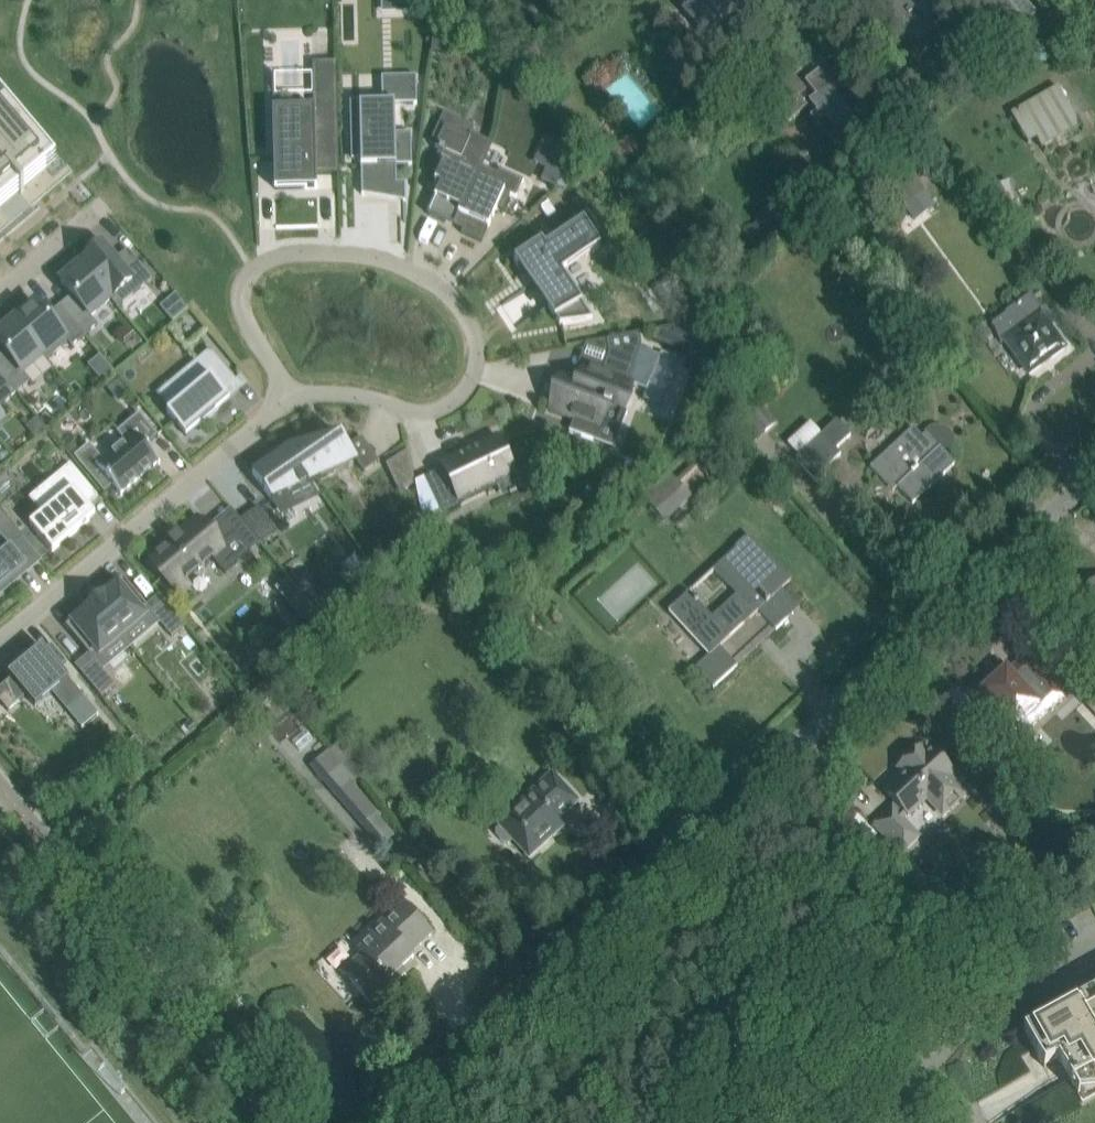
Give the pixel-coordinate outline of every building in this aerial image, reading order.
[(711,7),(724,22),(748,0),(692,0),(704,13),(711,7)] [(762,14),(773,4),(769,0),(749,0),(762,14)] [(947,0),(896,0),(886,8),(897,22),(890,27),(911,52),(946,24),(935,10),(947,0)] [(1002,42),(1024,24),(1005,0),(967,0),(1002,42)] [(437,6),(431,51),(451,53),(454,29),(437,6)] [(1021,48),(1021,59),(1046,60),(1047,49),(1021,48)] [(274,71),(272,71),(275,189),(305,188),(305,189),(317,188),(317,182),(316,182),(316,175),(339,174),(336,61),(335,61),(335,82),(313,83),(314,103),(313,104),(313,112),(314,112),(314,123),(275,124),(274,71)] [(630,69),(609,85),(640,126),(661,110),(630,69)] [(830,145),(855,125),(849,118),(863,107),(844,83),(847,80),(838,69),(824,80),(819,74),(809,81),(801,71),(767,99),(787,124),(803,111),(830,145)] [(384,104),(352,104),(352,137),(360,137),(361,160),(361,194),(364,195),(364,185),(387,184),(387,165),(412,165),(411,133),(408,133),(408,134),(395,134),(394,104),(408,104),(417,104),(416,76),(414,76),(414,78),(383,79),(384,104)] [(1056,86),(1010,113),(1030,147),(1031,146),(1038,142),(1041,148),(1079,125),(1056,86)] [(12,185),(21,196),(24,193),(21,190),(45,170),(27,148),(35,141),(0,99),(0,195),(12,185)] [(440,183),(427,214),(445,222),(445,221),(447,218),(455,222),(481,165),(482,166),(492,142),(470,133),(467,137),(444,127),(435,147),(440,149),(430,171),(437,175),(434,181),(440,183)] [(648,160),(635,146),(621,157),(634,172),(648,160)] [(481,165),(455,222),(464,226),(462,230),(461,233),(481,242),(496,208),(503,211),(510,195),(516,197),(523,181),(501,170),(501,169),(500,169),(498,173),(482,166),(481,165)] [(601,247),(583,222),(545,247),(542,242),(514,261),(523,275),(525,274),(560,325),(593,319),(562,273),(601,247)] [(122,269),(103,246),(82,264),(111,299),(110,300),(117,308),(152,279),(135,258),(122,269)] [(67,315),(84,335),(97,324),(90,316),(110,300),(111,299),(82,264),(60,282),(80,305),(67,315)] [(1031,295),(992,324),(1016,356),(1029,374),(1064,348),(1048,326),(1053,323),(1044,312),(1031,295)] [(55,326),(35,303),(14,320),(44,356),(64,338),(71,346),(84,335),(67,315),(55,326)] [(12,361),(0,371),(0,372),(17,392),(30,381),(33,385),(53,368),(43,356),(44,356),(14,320),(0,332),(0,347),(12,361)] [(657,329),(653,341),(694,355),(707,320),(657,329)] [(562,380),(551,410),(574,418),(569,431),(593,440),(605,407),(620,412),(631,383),(647,389),(643,398),(661,405),(680,355),(662,348),(659,356),(639,349),(641,345),(639,333),(606,339),(608,353),(597,385),(582,379),(579,386),(562,380)] [(233,376),(210,348),(195,361),(201,368),(183,384),(177,377),(170,383),(169,382),(168,383),(168,384),(156,394),(170,410),(166,413),(186,436),(200,424),(202,426),(208,421),(207,418),(230,399),(220,387),(233,376)] [(16,392),(17,392),(0,373),(0,406),(16,392)] [(759,403),(739,421),(757,441),(777,423),(759,403)] [(89,444),(73,457),(104,493),(113,486),(121,496),(122,495),(121,494),(157,463),(158,464),(160,463),(145,446),(158,435),(139,413),(117,432),(126,443),(103,462),(89,444)] [(809,422),(787,443),(798,456),(795,459),(813,479),(840,454),(836,449),(850,436),(835,419),(820,433),(809,422)] [(954,464),(947,456),(951,451),(952,444),(951,435),(944,429),(937,427),(929,428),(923,432),(920,435),(913,427),(870,467),(885,484),(890,479),(912,503),(954,464)] [(478,451),(424,478),(441,514),(460,505),(458,500),(514,474),(515,474),(498,436),(498,435),(475,446),(476,447),(478,451)] [(341,436),(288,446),(289,448),(312,482),(314,483),(358,462),(364,471),(379,461),(361,437),(348,446),(341,436)] [(268,461),(252,472),(272,502),(287,494),(312,482),(289,448),(288,446),(273,449),(274,459),(269,463),(268,461)] [(97,496),(70,463),(42,487),(56,502),(30,524),(52,551),(89,520),(87,516),(86,517),(81,510),(97,496)] [(670,474),(645,498),(664,518),(689,495),(670,474)] [(267,518),(251,494),(236,504),(253,528),(267,518)] [(27,567),(10,546),(22,536),(0,510),(0,590),(27,567)] [(250,551),(234,532),(219,545),(196,519),(179,533),(177,532),(180,537),(151,561),(179,594),(189,585),(186,581),(213,559),(224,573),(250,551)] [(790,580),(775,564),(749,535),(712,570),(736,595),(711,617),(688,592),(667,611),(708,655),(695,668),(713,687),(737,665),(719,646),(758,610),(776,629),(788,618),(770,599),(790,580)] [(147,607),(123,578),(116,584),(114,581),(101,592),(104,596),(98,602),(97,601),(96,601),(94,602),(123,636),(146,616),(142,611),(147,607)] [(1073,605),(1088,621),(1094,629),(1094,585),(1073,605)] [(185,625),(165,601),(151,612),(171,637),(185,625)] [(123,636),(94,602),(93,602),(93,603),(93,604),(93,605),(86,611),(83,607),(70,618),(73,621),(66,626),(90,655),(95,651),(99,656),(123,636)] [(300,602),(290,610),(301,623),(311,615),(300,602)] [(0,687),(0,701),(8,710),(26,695),(35,706),(52,692),(67,711),(84,697),(59,667),(66,661),(52,644),(45,650),(11,678),(0,687)] [(1064,695),(1040,670),(1025,654),(1008,670),(1005,667),(978,692),(1014,730),(1026,718),(1032,725),(1064,695)] [(115,684),(94,660),(80,672),(101,696),(115,684)] [(374,808),(350,782),(367,767),(340,738),(307,768),(358,823),(374,808)] [(953,773),(944,764),(929,747),(925,751),(921,746),(897,768),(902,773),(883,790),(907,816),(926,798),(941,815),(965,793),(949,777),(953,773)] [(578,800),(563,784),(551,772),(531,793),(532,794),(499,826),(501,828),(497,832),(497,836),(506,846),(510,846),(515,842),(529,857),(563,825),(557,819),(578,800)] [(919,836),(907,823),(889,840),(901,853),(919,836)] [(432,933),(417,917),(401,902),(368,933),(371,937),(358,950),(361,954),(357,957),(341,972),(371,1004),(405,972),(401,968),(413,957),(410,953),(432,933)] [(969,988),(965,980),(957,985),(961,992),(969,988)] [(1070,1081),(1082,1102),(1094,1095),(1094,989),(1088,993),(1089,995),(1081,1000),(1080,998),(1023,1029),(1043,1065),(1057,1057),(1070,1081)]
